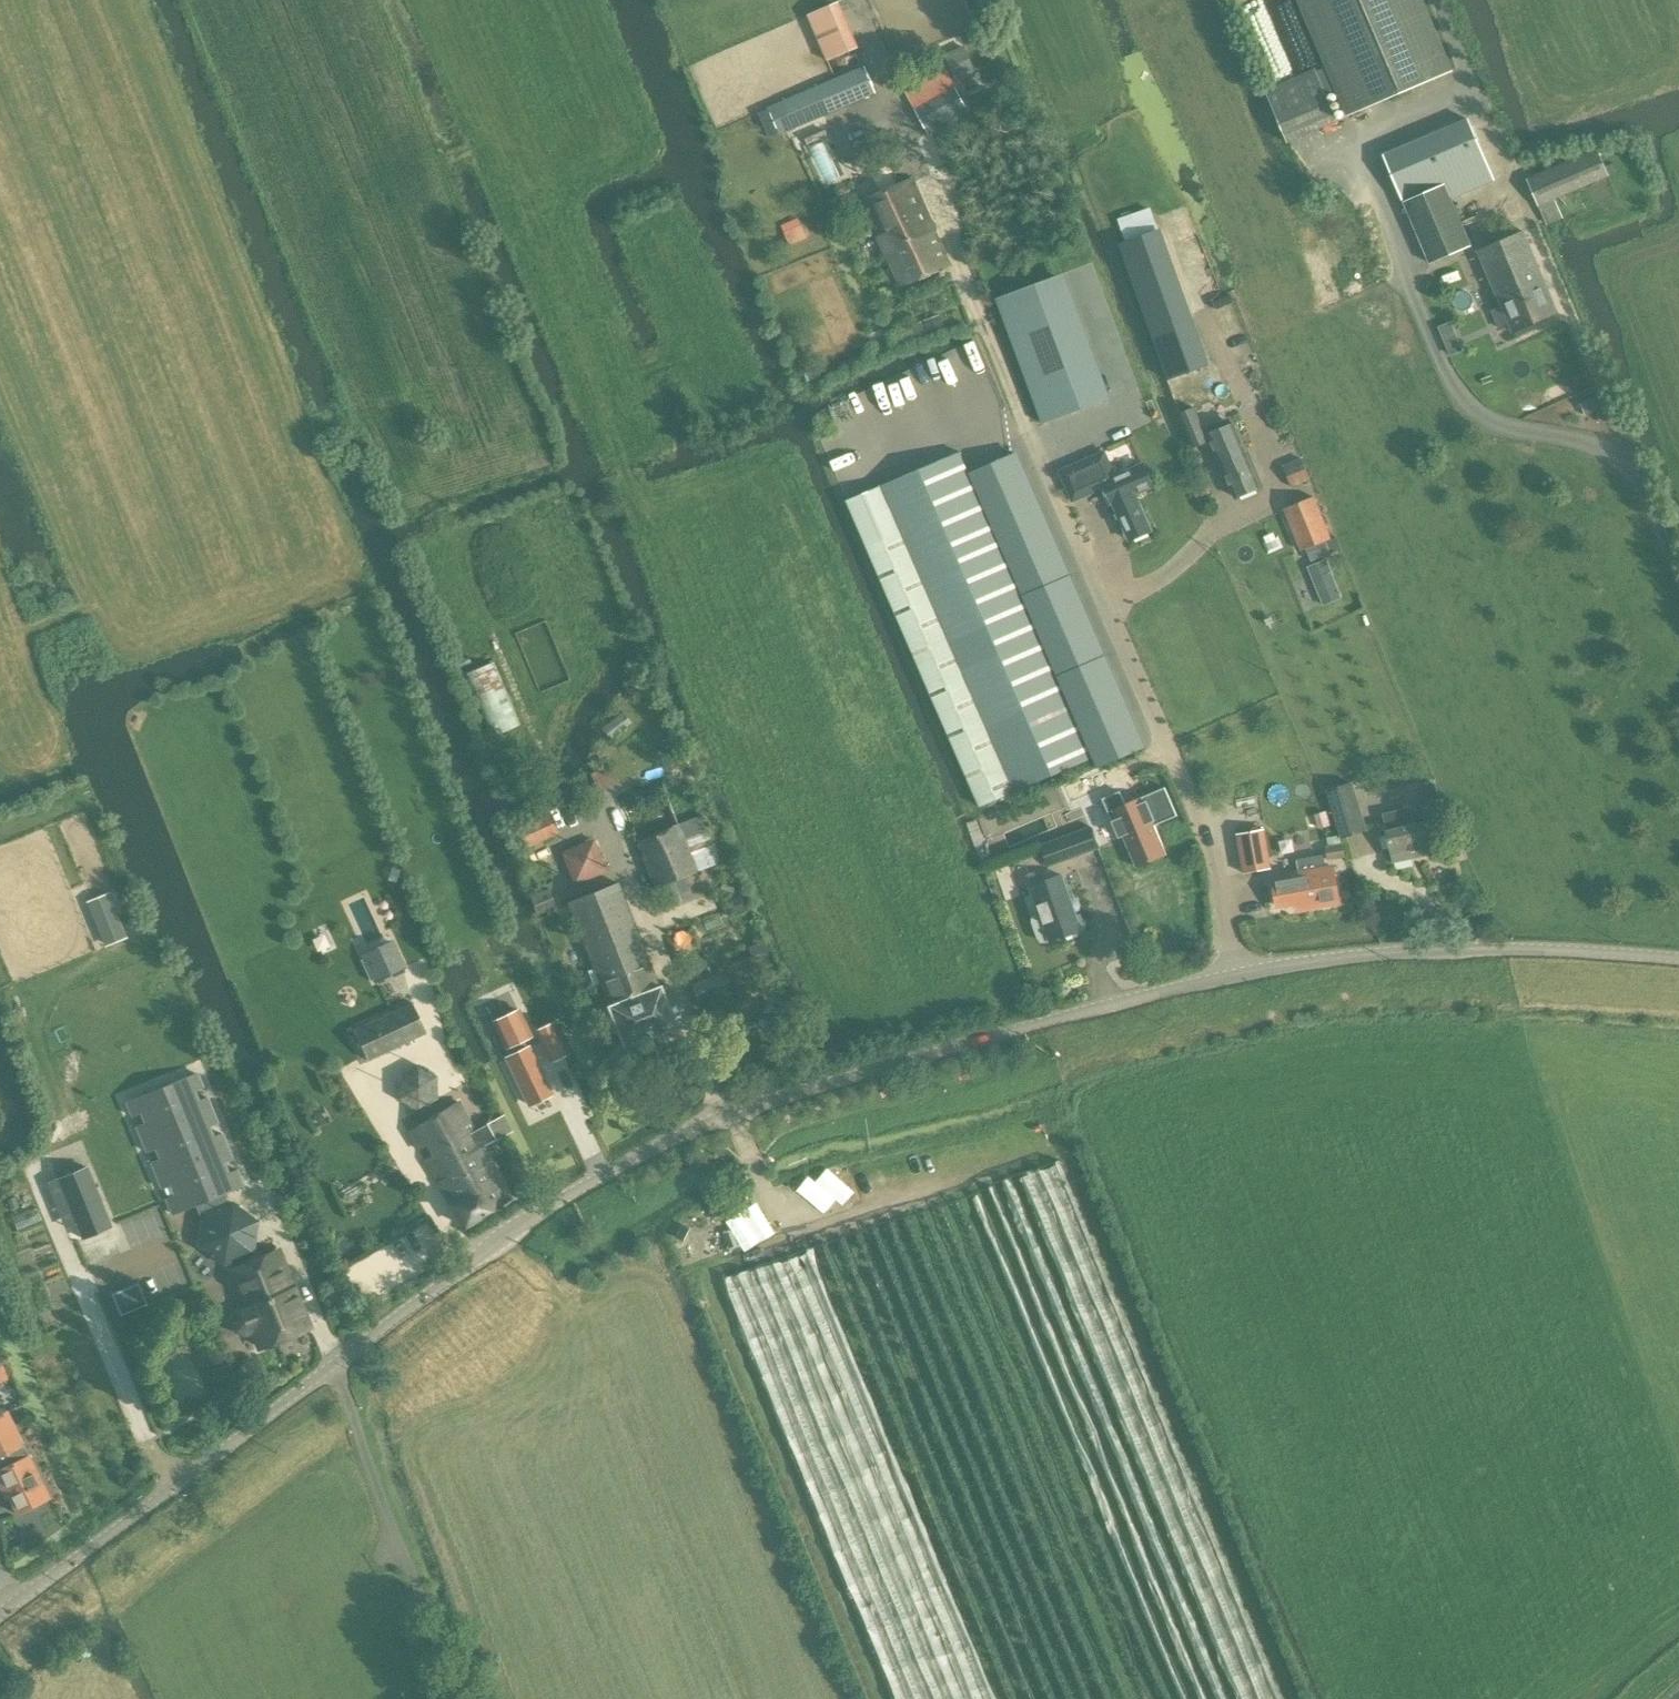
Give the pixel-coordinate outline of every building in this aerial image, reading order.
[(1419,0),(1301,0),(1350,115),(1450,72),(1419,0)] [(966,107),(941,60),(900,81),(926,130),(966,107)] [(795,128),(877,94),(865,65),(783,100),(767,107),(768,109),(779,134),(779,135),(795,128)] [(779,134),(768,109),(759,113),(770,138),(779,134)] [(1494,180),(1468,119),(1384,155),(1399,190),(1404,201),(1445,184),(1451,198),(1494,180)] [(1547,223),(1552,221),(1562,217),(1555,200),(1609,177),(1598,150),(1528,180),(1547,223)] [(864,201),(882,244),(931,222),(912,179),(864,201)] [(1429,264),(1472,246),(1445,184),(1403,202),(1429,264)] [(901,286),(950,266),(931,222),(882,244),(901,286)] [(1157,231),(1119,244),(1167,379),(1205,366),(1157,231)] [(1477,250),(1501,307),(1494,310),(1500,327),(1509,324),(1513,332),(1557,313),(1523,231),(1477,250)] [(1103,401),(1056,275),(996,298),(1043,423),(1103,401)] [(1194,408),(1188,411),(1180,414),(1193,447),(1207,441),(1194,408)] [(1233,424),(1210,434),(1236,498),(1259,487),(1246,456),(1233,424)] [(968,474),(959,452),(847,500),(980,807),(1093,758),(1097,767),(1143,747),(1033,494),(1015,453),(968,474)] [(1153,487),(1143,464),(1115,476),(1104,452),(1060,471),(1073,501),(1107,486),(1131,540),(1153,530),(1136,494),(1153,487)] [(1285,508),(1302,551),(1306,549),(1326,540),(1331,538),(1315,496),(1285,508)] [(1331,554),(1326,540),(1306,549),(1311,562),(1331,554)] [(1324,604),(1341,596),(1326,559),(1309,566),(1324,604)] [(489,736),(520,725),(493,660),(461,672),(489,736)] [(618,781),(609,764),(590,774),(599,792),(618,781)] [(1104,788),(1098,773),(1065,788),(1071,802),(1104,788)] [(1341,836),(1366,829),(1352,782),(1327,790),(1341,836)] [(654,888),(684,876),(697,871),(718,863),(689,786),(668,795),(664,783),(641,792),(619,800),(631,834),(654,888)] [(1177,815),(1165,787),(1126,803),(1121,791),(1103,798),(1119,837),(1123,836),(1136,867),(1167,854),(1155,826),(1177,815)] [(525,850),(559,833),(547,807),(513,823),(525,850)] [(1383,814),(1387,830),(1394,862),(1443,851),(1436,821),(1426,823),(1423,809),(1404,813),(1403,810),(1383,814)] [(1099,848),(1091,826),(1040,844),(1048,866),(1099,848)] [(1264,829),(1237,834),(1244,873),(1270,868),(1264,829)] [(560,852),(572,884),(606,872),(593,838),(560,852)] [(1342,844),(1327,847),(1328,859),(1345,856),(1342,844)] [(1278,905),(1295,902),(1296,911),(1340,903),(1333,863),(1326,864),(1324,854),(1297,859),(1299,869),(1272,874),(1278,905)] [(1032,885),(1041,912),(1037,914),(1034,917),(1034,922),(1039,937),(1042,941),(1046,941),(1050,939),(1051,940),(1081,928),(1062,873),(1032,885)] [(657,986),(617,882),(567,902),(604,997),(607,1005),(660,985),(657,986)] [(546,888),(530,894),(537,915),(555,907),(546,888)] [(106,893),(90,900),(108,945),(125,938),(106,893)] [(728,903),(726,907),(729,915),(746,909),(742,898),(728,903)] [(403,968),(392,944),(364,957),(375,981),(403,968)] [(766,952),(729,962),(731,969),(733,976),(770,966),(766,952)] [(690,979),(710,973),(705,960),(685,966),(690,979)] [(693,981),(700,1000),(731,989),(723,967),(716,970),(718,973),(693,981)] [(676,1026),(660,985),(607,1005),(604,997),(579,1008),(584,1020),(608,1011),(622,1047),(676,1026)] [(411,1002),(353,1030),(367,1061),(427,1034),(411,1002)] [(551,1095),(529,1048),(527,1049),(522,1039),(530,1036),(518,1010),(493,1022),(510,1057),(506,1059),(529,1105),(551,1095)] [(550,1060),(565,1053),(551,1024),(536,1031),(550,1060)] [(417,1064),(397,1076),(397,1099),(418,1110),(437,1098),(437,1075),(417,1064)] [(279,1251),(250,1261),(247,1254),(253,1252),(257,1222),(232,1202),(227,1204),(223,1193),(242,1185),(236,1169),(227,1173),(223,1163),(232,1159),(221,1133),(212,1137),(208,1127),(217,1123),(206,1097),(197,1101),(193,1091),(202,1087),(197,1074),(126,1103),(132,1116),(141,1112),(145,1122),(136,1126),(147,1152),(156,1149),(160,1158),(151,1162),(161,1188),(170,1185),(174,1194),(165,1198),(172,1214),(194,1205),(200,1202),(204,1214),(203,1214),(202,1217),(198,1246),(223,1264),(237,1258),(240,1265),(225,1271),(241,1308),(235,1310),(231,1318),(238,1333),(245,1336),(253,1334),(258,1346),(308,1327),(279,1251)] [(473,1131),(458,1102),(407,1132),(417,1149),(427,1143),(434,1154),(424,1160),(464,1226),(509,1199),(482,1147),(511,1131),(503,1115),(473,1131)] [(86,1167),(47,1183),(57,1207),(65,1203),(67,1202),(71,1212),(76,1223),(82,1238),(110,1227),(86,1167)] [(725,1196),(708,1205),(715,1218),(732,1209),(725,1196)] [(137,1283),(112,1294),(120,1315),(146,1304),(137,1283)] [(7,1412),(0,1415),(0,1490),(2,1490),(13,1516),(19,1513),(20,1515),(29,1511),(28,1509),(47,1501),(7,1412)]
